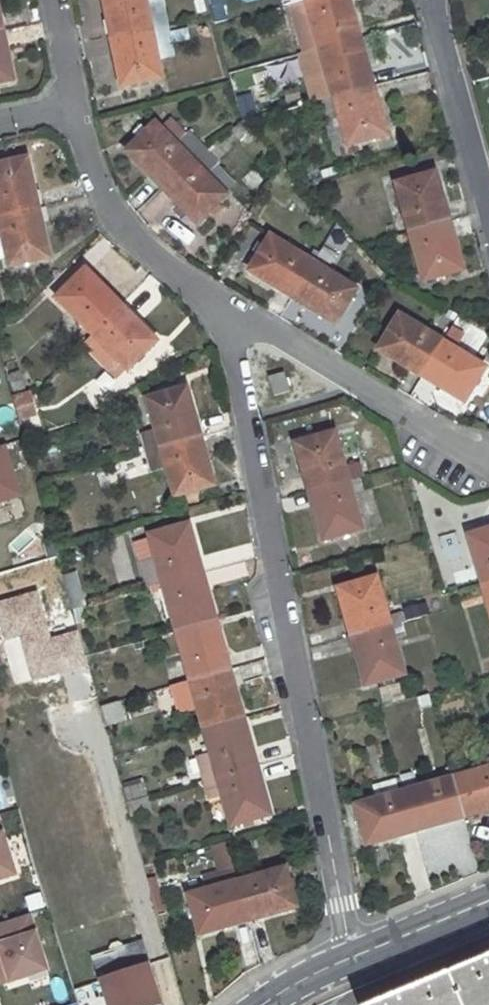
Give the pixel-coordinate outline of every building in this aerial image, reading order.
[(109,18),(111,18),(115,36),(167,25),(162,0),(106,0),(109,18)] [(293,4),(306,53),(320,49),(308,0),(293,4)] [(320,49),(354,39),(351,32),(358,29),(352,9),(350,9),(348,0),(308,0),(320,49)] [(279,11),(270,13),(272,20),(281,18),(279,11)] [(109,18),(107,19),(111,37),(115,36),(111,18),(109,18)] [(120,55),(117,55),(123,87),(164,77),(159,58),(173,54),(167,25),(115,36),(120,55)] [(358,29),(351,32),(354,39),(360,37),(358,29)] [(5,31),(0,32),(4,49),(6,49),(9,48),(5,31)] [(0,32),(0,84),(13,81),(6,49),(4,49),(0,32)] [(115,36),(111,37),(115,56),(117,55),(120,55),(115,36)] [(360,37),(354,39),(357,50),(363,48),(360,37)] [(306,53),(302,55),(304,63),(323,57),(334,98),(375,87),(371,69),(369,70),(363,48),(357,50),(354,39),(320,49),(306,53)] [(334,98),(314,104),(322,130),(330,127),(341,123),(347,147),(387,135),(379,105),(381,105),(375,87),(334,98)] [(252,113),(241,117),(243,123),(254,120),(252,113)] [(158,123),(128,152),(150,175),(152,173),(165,186),(205,148),(188,130),(176,142),(158,123)] [(341,123),(330,127),(335,150),(347,147),(341,123)] [(205,148),(165,186),(178,199),(177,201),(198,224),(227,196),(205,174),(218,162),(205,148)] [(31,191),(34,190),(27,159),(0,165),(0,217),(35,209),(31,191)] [(150,175),(149,176),(162,189),(165,186),(152,173),(150,175)] [(446,222),(441,206),(444,205),(435,173),(396,185),(409,233),(446,222)] [(165,186),(162,189),(176,203),(177,201),(178,199),(165,186)] [(34,190),(31,191),(35,209),(40,208),(36,190),(34,190)] [(444,205),(441,206),(446,222),(450,221),(446,205),(444,205)] [(40,208),(35,209),(40,227),(42,227),(44,226),(40,208)] [(0,217),(0,226),(10,266),(50,258),(42,227),(40,227),(35,209),(0,217)] [(450,221),(446,222),(452,241),(454,241),(456,240),(450,221)] [(446,222),(409,233),(423,282),(462,270),(454,241),(452,241),(446,222)] [(271,237),(250,272),(277,288),(278,286),(294,296),(314,263),(271,237)] [(358,289),(327,270),(336,255),(323,247),(314,263),(294,296),(293,300),(308,309),(309,307),(336,324),(358,289)] [(86,270),(56,300),(92,336),(119,309),(106,296),(108,294),(86,270)] [(277,288),(276,290),(293,300),(294,296),(278,286),(277,288)] [(108,294),(106,296),(119,309),(122,305),(109,292),(108,294)] [(122,305),(119,309),(133,323),(135,321),(136,319),(122,305)] [(119,309),(92,336),(127,371),(128,372),(157,344),(135,321),(133,323),(119,309)] [(402,316),(380,350),(407,366),(405,368),(422,377),(444,341),(402,316)] [(487,369),(456,349),(464,336),(452,328),(444,341),(422,377),(437,387),(437,385),(466,403),(487,369)] [(92,336),(83,345),(117,380),(127,371),(92,336)] [(20,373),(10,376),(15,392),(26,389),(20,373)] [(284,374),(269,378),(274,397),(289,393),(284,374)] [(0,386),(0,403),(10,401),(5,384),(0,386)] [(188,388),(148,400),(157,431),(143,436),(147,453),(162,449),(198,439),(193,420),(196,419),(188,388)] [(30,394),(16,398),(19,407),(33,403),(30,394)] [(196,419),(193,420),(198,439),(202,437),(198,419),(196,419)] [(335,434),(296,444),(306,475),(308,475),(313,492),(350,482),(335,434)] [(198,439),(162,449),(167,467),(176,496),(214,486),(206,456),(208,456),(202,437),(198,439)] [(21,498),(6,445),(0,446),(0,504),(21,498)] [(162,449),(147,453),(152,471),(167,467),(162,449)] [(306,475),(304,476),(308,493),(313,492),(308,475),(306,475)] [(365,530),(354,495),(365,492),(362,478),(350,482),(313,492),(319,511),(317,511),(325,542),(365,530)] [(308,493),(314,512),(317,511),(319,511),(313,492),(308,493)] [(190,525),(150,537),(159,566),(163,584),(201,574),(206,572),(202,556),(198,557),(190,525)] [(468,537),(482,584),(488,582),(488,531),(468,537)] [(159,566),(146,570),(151,588),(163,584),(159,566)] [(70,608),(84,605),(75,572),(61,575),(70,608)] [(206,572),(201,574),(207,592),(209,592),(211,591),(206,572)] [(201,574),(163,584),(177,633),(211,623),(208,614),(215,612),(209,592),(207,592),(201,574)] [(378,578),(338,590),(348,621),(346,622),(351,638),(401,623),(423,617),(421,610),(390,618),(378,578)] [(215,612),(208,614),(211,623),(218,622),(215,612)] [(218,622),(211,623),(214,633),(220,631),(218,622)] [(211,623),(177,633),(191,680),(229,670),(223,651),(226,650),(220,631),(214,633),(211,623)] [(401,623),(351,638),(357,657),(359,656),(368,686),(406,676),(396,638),(405,635),(401,623)] [(226,650),(223,651),(229,670),(233,669),(227,650),(226,650)] [(173,685),(181,712),(199,707),(205,728),(238,719),(235,712),(242,709),(236,688),(238,688),(233,669),(229,670),(191,680),(173,685)] [(428,694),(418,697),(422,709),(432,706),(428,694)] [(118,700),(100,705),(105,725),(123,719),(118,700)] [(242,709),(235,712),(238,719),(244,717),(242,709)] [(238,719),(205,728),(213,755),(219,776),(256,766),(260,765),(255,748),(253,748),(244,717),(238,719)] [(74,750),(67,751),(75,780),(82,779),(74,750)] [(213,755),(199,759),(205,781),(219,776),(213,755)] [(260,765),(256,766),(261,786),(263,785),(265,784),(260,765)] [(256,766),(219,776),(232,826),(271,815),(263,785),(261,786),(256,766)] [(452,777),(461,811),(472,808),(473,814),(488,810),(488,767),(452,777)] [(417,777),(401,781),(414,824),(423,822),(425,830),(445,822),(445,820),(462,815),(461,811),(452,777),(420,786),(417,777)] [(400,779),(394,780),(398,793),(357,805),(368,845),(398,836),(398,839),(416,833),(414,824),(401,781),(400,779)] [(143,783),(124,789),(124,791),(127,802),(147,797),(143,783)] [(472,808),(461,811),(462,815),(463,817),(473,814),(472,808)] [(462,815),(445,820),(445,822),(446,824),(464,819),(463,817),(462,815)] [(423,822),(414,824),(416,833),(425,830),(423,822)] [(15,875),(3,835),(2,835),(0,829),(0,880),(15,875)] [(244,839),(227,844),(231,856),(247,851),(244,839)] [(269,918),(268,916),(298,907),(286,869),(238,882),(248,919),(249,923),(269,918)] [(238,882),(190,895),(200,935),(230,926),(230,924),(248,919),(238,882)] [(11,981),(47,970),(30,915),(0,925),(0,947),(0,946),(11,981)] [(248,919),(230,924),(230,926),(231,928),(249,923),(248,919)] [(108,920),(95,925),(97,932),(110,928),(108,920)] [(77,938),(84,962),(95,958),(111,1004),(152,1004),(160,1002),(141,944),(124,949),(116,925),(110,928),(97,932),(77,938)] [(0,947),(0,971),(4,984),(11,981),(0,946),(0,947)] [(471,959),(474,965),(465,968),(414,989),(412,984),(384,996),(386,1002),(377,1004),(488,1004),(488,952),(471,959)] [(471,959),(463,963),(465,968),(474,965),(471,959)] [(375,1000),(377,1004),(386,1002),(384,996),(375,1000)]
